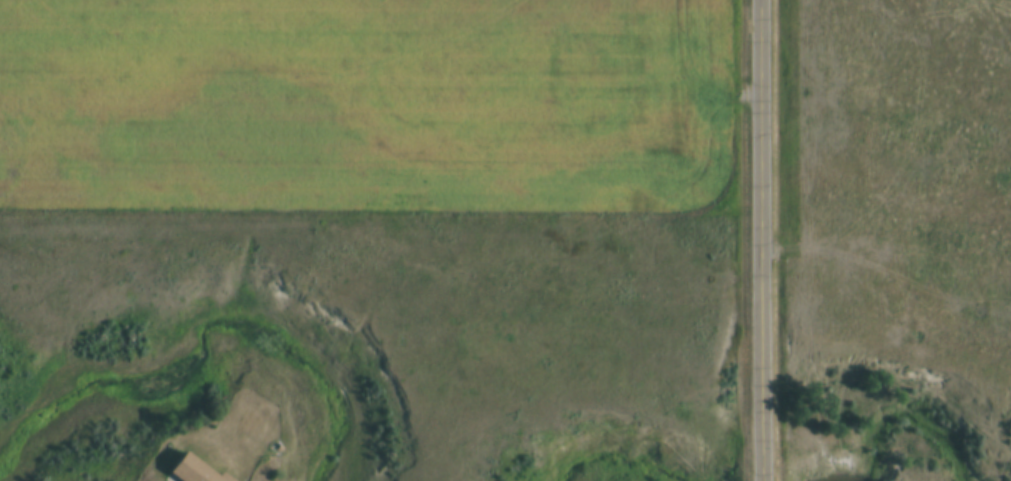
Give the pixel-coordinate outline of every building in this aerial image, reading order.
[(183,452),(165,475),(174,480),(230,480),(219,472),(216,477),(183,452)]
